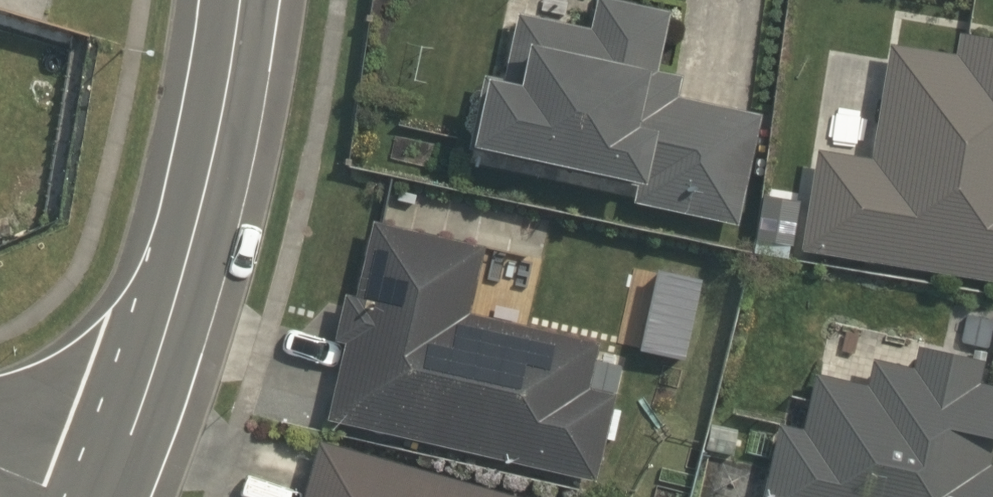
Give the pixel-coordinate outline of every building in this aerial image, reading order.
[(516,15),(506,80),(493,78),(476,188),(745,231),(763,115),(673,101),(687,11),(620,0),(606,0),(602,29),(516,15)] [(898,15),(876,160),(809,150),(794,254),(992,284),(992,29),(898,15)] [(577,496),(593,496),(622,391),(599,385),(611,341),(469,303),(481,257),(371,228),(318,427),(577,496)] [(927,352),(924,368),(882,361),(877,390),(816,380),(808,426),(780,422),(768,496),(992,496),(992,473),(989,472),(992,445),(992,362),(927,352)] [(318,427),(299,496),(577,496),(318,427)]
